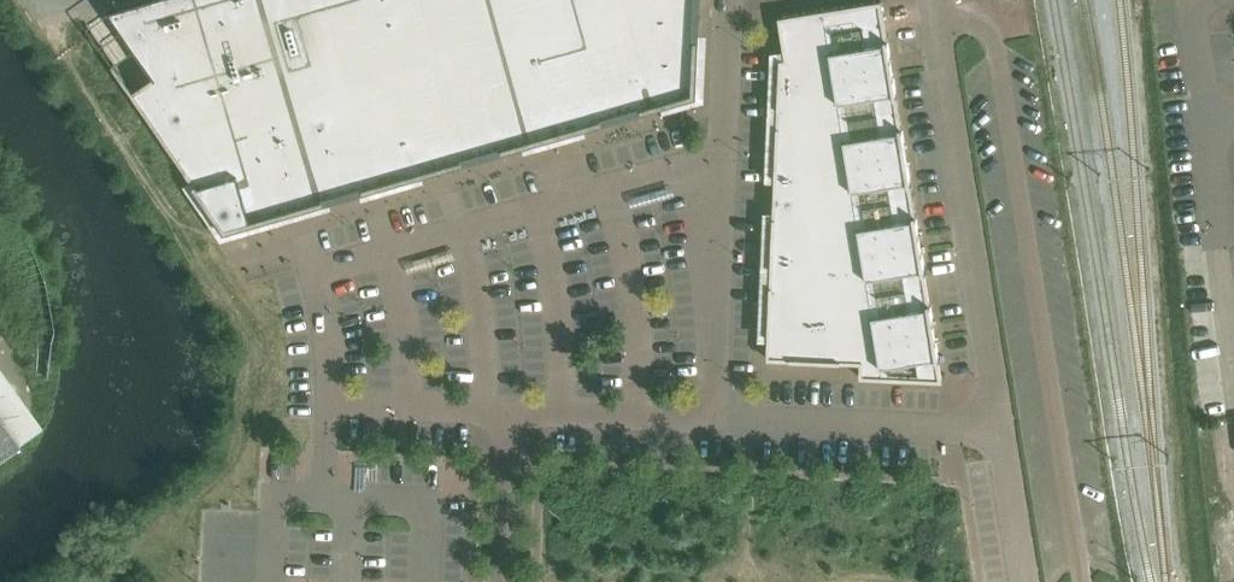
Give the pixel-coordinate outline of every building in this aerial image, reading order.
[(86,25),(226,228),(258,219),(436,168),(567,130),(695,93),(699,0),(142,0),(108,10),(154,77),(133,91),(88,24),(86,25)] [(785,58),(780,58),(780,75),(767,358),(861,362),(860,376),(942,380),(881,0),(880,0),(779,16),(785,58)] [(18,442),(0,418),(0,455),(18,442)]
